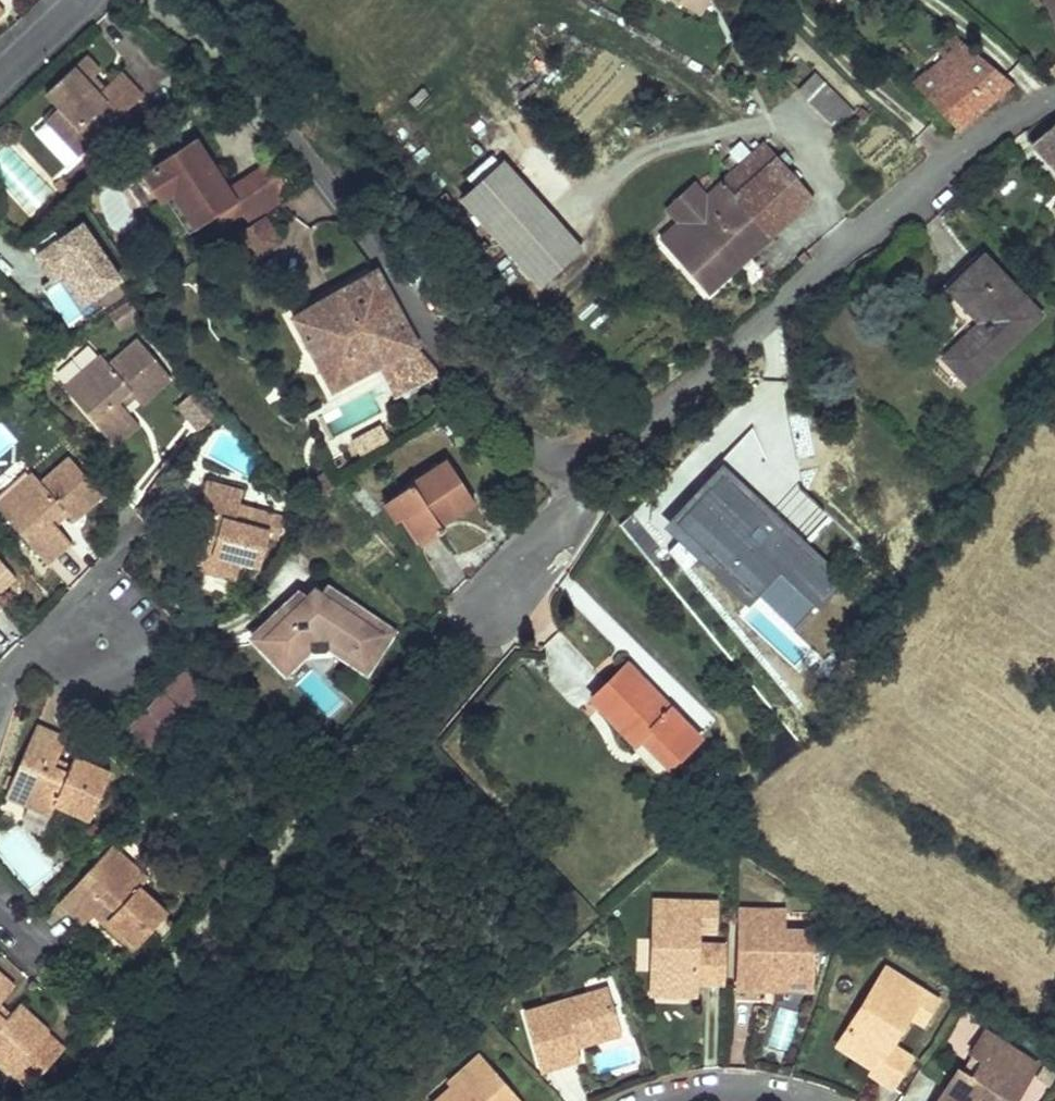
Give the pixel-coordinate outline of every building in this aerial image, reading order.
[(700,13),(707,0),(675,0),(700,13)] [(1054,23),(1054,0),(1046,0),(1054,23)] [(955,34),(948,41),(954,48),(962,41),(955,34)] [(929,98),(959,132),(1012,86),(962,41),(954,48),(926,73),(940,88),(929,98)] [(47,120),(81,155),(144,94),(122,71),(106,87),(100,92),(90,80),(95,75),(101,69),(87,55),(46,93),(61,107),(47,120)] [(95,75),(90,80),(100,92),(106,87),(95,75)] [(849,106),(825,83),(809,99),(833,122),(849,106)] [(1029,150),(1054,177),(1054,128),(1029,150)] [(195,139),(156,165),(158,168),(144,177),(161,202),(174,193),(198,228),(217,215),(223,224),(243,210),(229,189),(195,139)] [(740,199),(780,163),(765,145),(661,239),(709,293),(773,236),(740,199)] [(500,156),(459,193),(538,280),(579,242),(500,156)] [(271,161),(247,177),(270,210),(294,194),(271,161)] [(813,200),(780,163),(740,199),(773,236),(813,200)] [(247,177),(229,189),(243,210),(252,222),(270,210),(247,177)] [(125,290),(85,231),(37,264),(52,286),(62,280),(87,316),(125,290)] [(982,323),(946,359),(970,383),(1040,314),(985,258),(951,292),(982,323)] [(375,269),(291,316),(333,392),(417,346),(375,269)] [(133,303),(112,315),(122,331),(142,319),(133,303)] [(102,357),(66,391),(117,446),(139,426),(124,409),(119,404),(131,393),(136,398),(143,406),(174,378),(139,341),(111,367),(102,357)] [(347,431),(356,454),(389,442),(378,412),(395,406),(386,383),(323,406),(334,436),(347,431)] [(221,412),(200,388),(180,405),(201,430),(221,412)] [(131,393),(119,404),(124,409),(136,398),(131,393)] [(0,424),(0,458),(18,443),(1,423),(0,424)] [(0,503),(0,508),(48,563),(72,542),(57,524),(53,520),(65,510),(69,514),(76,522),(105,497),(71,458),(42,482),(34,473),(0,503)] [(473,503),(447,462),(390,499),(420,547),(444,532),(439,525),(473,503)] [(839,579),(804,547),(830,519),(790,482),(764,510),(722,471),(675,522),(757,599),(740,617),(800,673),(818,655),(791,630),(839,579)] [(245,488),(213,479),(191,565),(239,577),(243,560),(263,565),(277,511),(257,506),(255,512),(253,522),(237,518),(240,508),(245,488)] [(255,512),(240,508),(237,518),(253,522),(255,512)] [(65,510),(53,520),(57,524),(69,514),(65,510)] [(2,592),(18,578),(0,557),(0,589),(2,592)] [(321,641),(369,675),(399,631),(329,583),(324,591),(316,584),(307,592),(299,588),(251,633),(287,672),(321,641)] [(214,689),(189,664),(165,688),(190,713),(214,689)] [(700,739),(629,664),(592,699),(635,744),(641,738),(653,728),(681,758),(700,739)] [(190,713),(165,688),(149,705),(174,729),(190,713)] [(174,729),(149,705),(125,729),(150,753),(174,729)] [(70,735),(41,722),(10,793),(54,813),(59,802),(95,817),(115,771),(78,755),(74,763),(71,770),(57,764),(60,757),(70,735)] [(653,728),(641,738),(669,768),(681,758),(653,728)] [(60,757),(57,764),(71,770),(74,763),(60,757)] [(150,876),(114,843),(62,899),(86,921),(100,905),(106,899),(118,910),(112,916),(107,922),(136,949),(170,911),(142,885),(150,876)] [(106,899),(100,905),(112,916),(118,910),(106,899)] [(654,901),(651,994),(700,995),(700,984),(701,943),(701,932),(702,902),(654,901)] [(719,902),(702,902),(701,932),(718,933),(719,902)] [(783,933),(784,912),(739,911),(736,987),(767,988),(767,974),(812,976),(814,934),(783,933)] [(727,944),(701,943),(700,984),(726,984),(727,944)] [(889,967),(840,1043),(874,1065),(879,1068),(895,1043),(912,1017),(929,992),(889,967)] [(2,1000),(17,984),(0,969),(0,1002),(2,1000)] [(812,976),(767,974),(767,988),(811,990),(812,976)] [(604,990),(523,1015),(540,1070),(575,1058),(572,1048),(569,1039),(615,1025),(604,990)] [(942,1000),(929,992),(912,1017),(926,1026),(942,1000)] [(50,1028),(52,1026),(21,1000),(13,1009),(7,1015),(0,1009),(0,1060),(30,1086),(67,1042),(50,1028)] [(0,1002),(0,1009),(7,1015),(13,1009),(2,1000),(0,1002)] [(798,1013),(783,1008),(772,1046),(787,1051),(798,1013)] [(569,1039),(572,1048),(617,1034),(615,1025),(569,1039)] [(1002,1095),(1012,1100),(1018,1100),(1042,1064),(986,1029),(972,1051),(984,1059),(973,1077),(959,1067),(937,1100),(998,1100),(1002,1095)] [(894,1086),(898,1080),(914,1055),(895,1043),(879,1068),(874,1065),(870,1071),(875,1074),(894,1086)] [(439,1100),(514,1100),(477,1059),(448,1084),(452,1089),(439,1100)]
